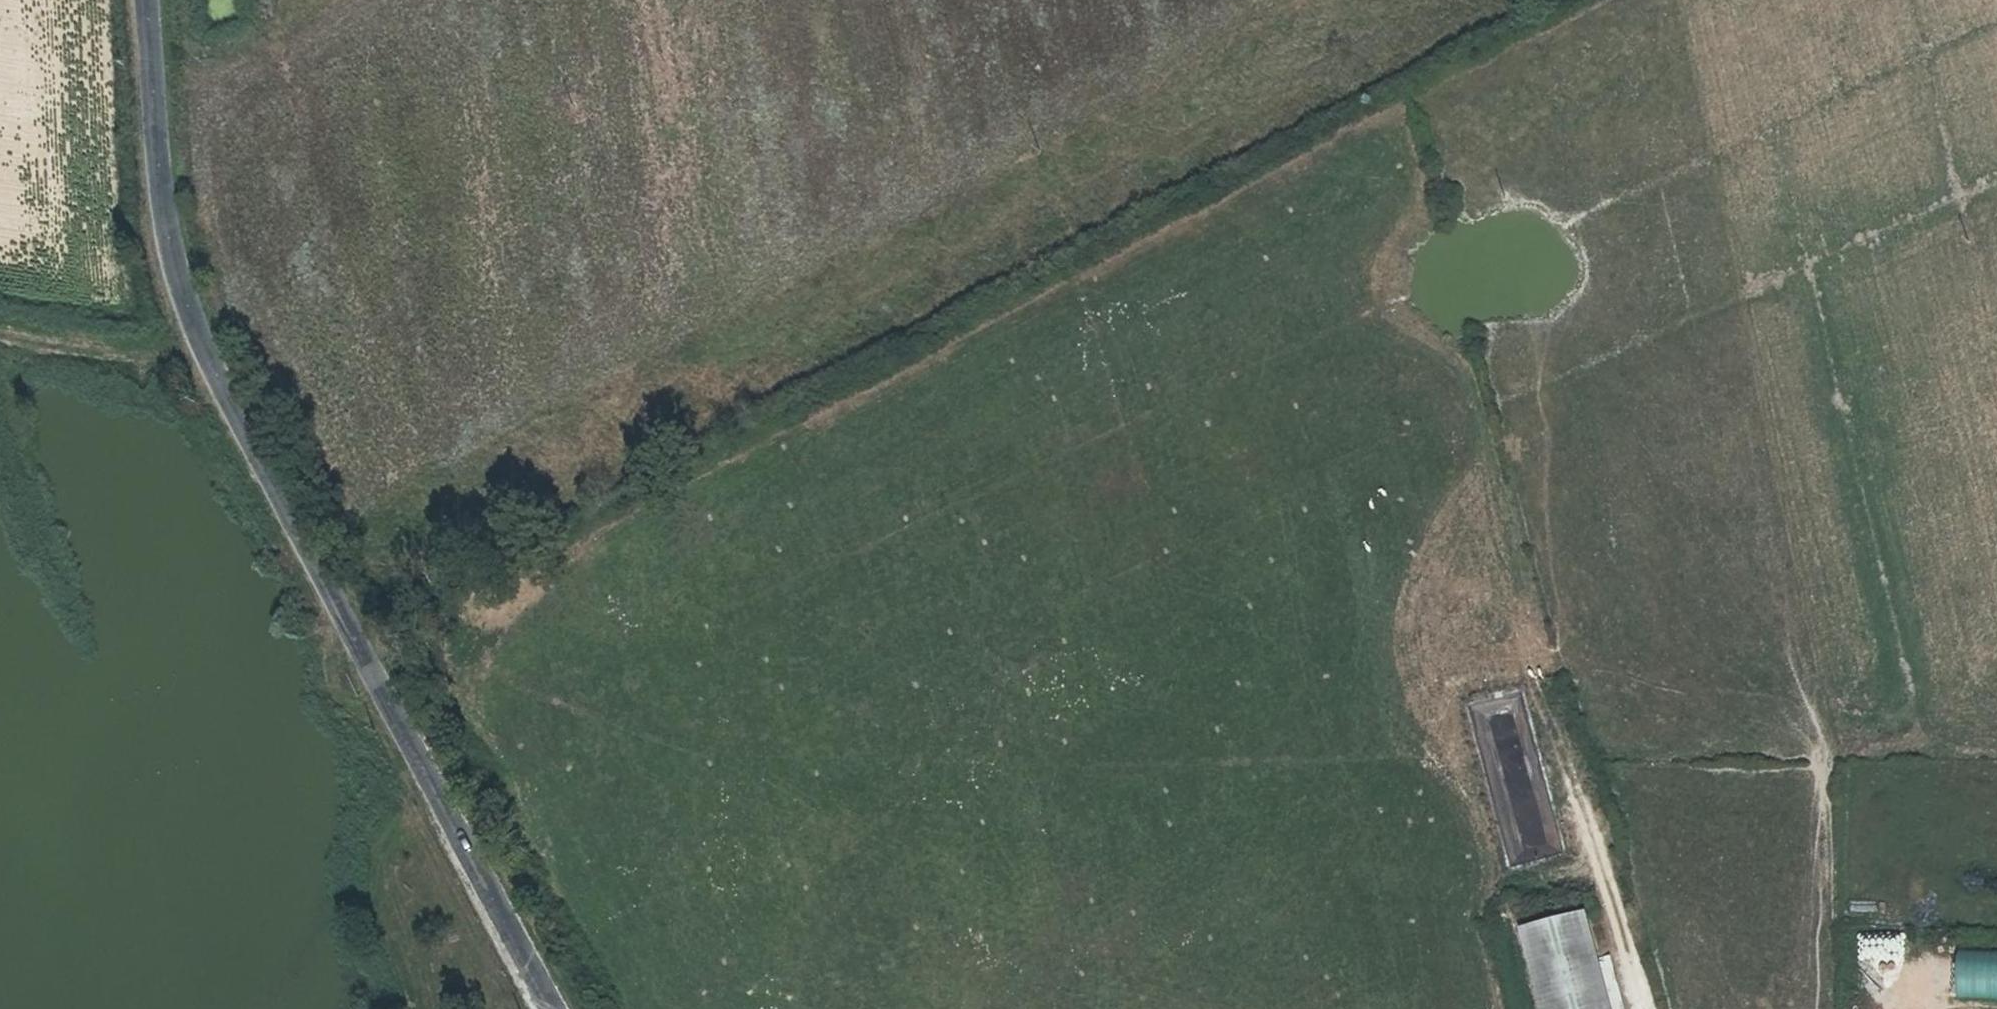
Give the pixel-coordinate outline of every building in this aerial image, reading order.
[(1585,907),(1524,922),(1544,1008),(1609,1008),(1585,907)] [(1958,951),(1957,996),(1996,997),(1996,952),(1958,951)]
